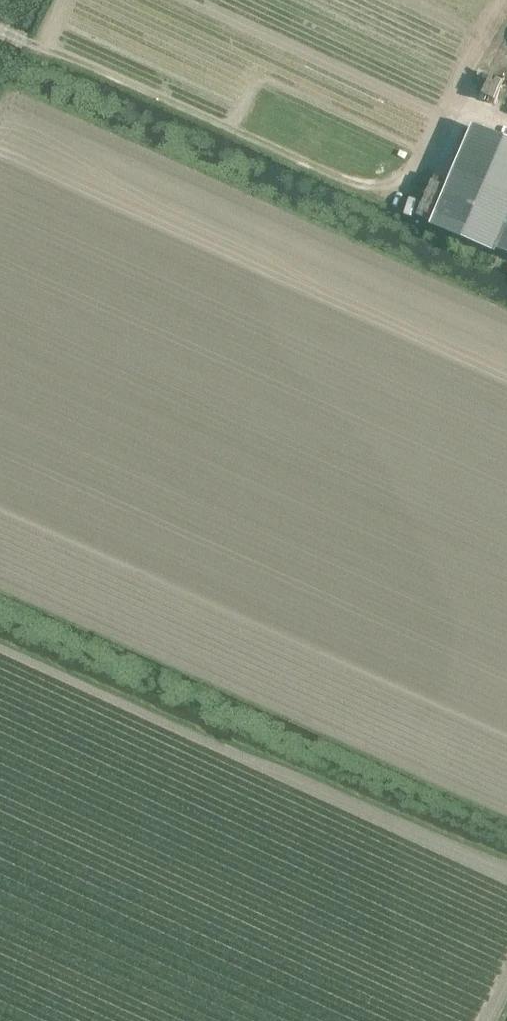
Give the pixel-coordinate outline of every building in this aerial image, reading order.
[(504,74),(496,101),(506,105),(506,75),(504,74)] [(471,125),(431,218),(506,251),(506,141),(471,125)]
